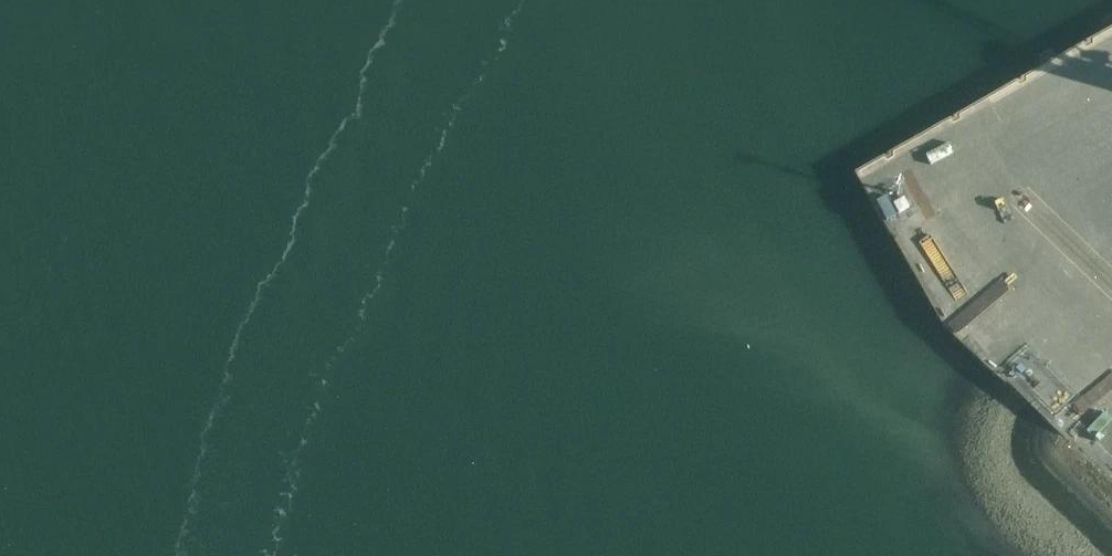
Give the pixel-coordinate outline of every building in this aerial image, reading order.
[(898,213),(908,207),(903,198),(893,203),(898,213)] [(928,236),(943,234),(940,214),(925,216),(928,236)]
